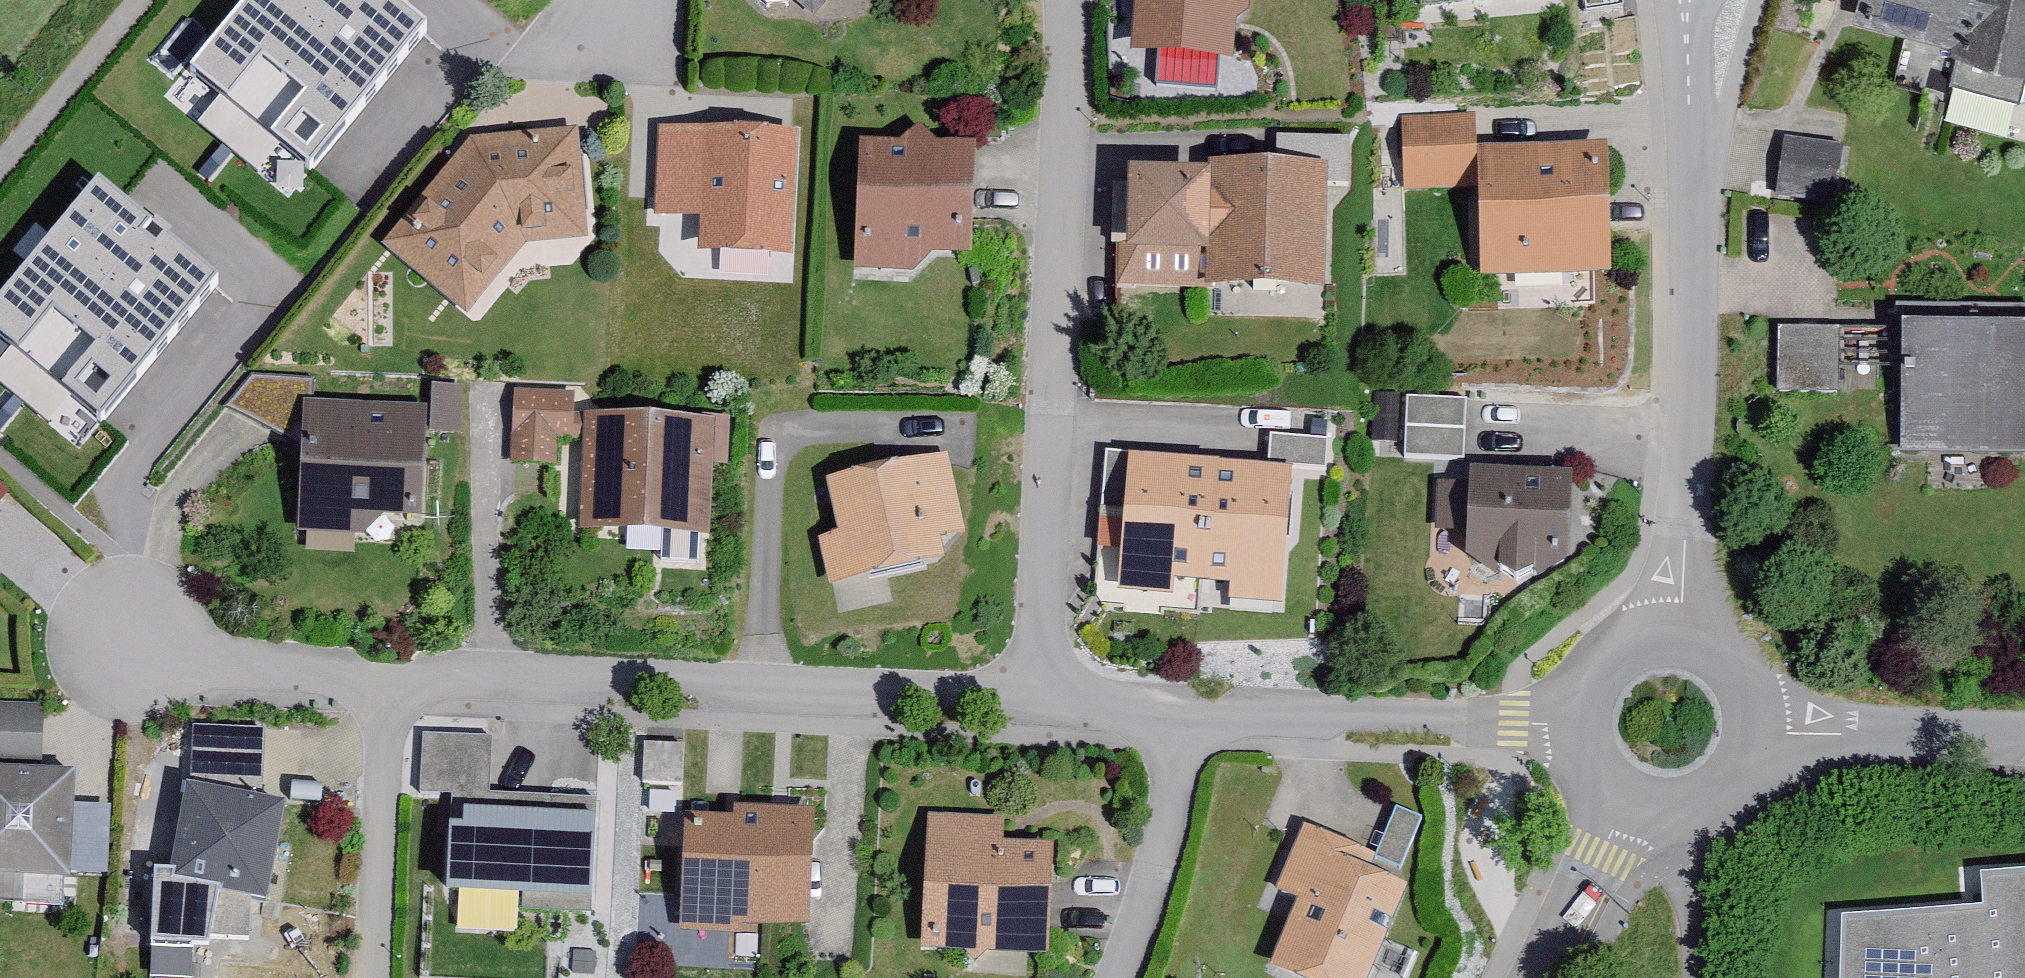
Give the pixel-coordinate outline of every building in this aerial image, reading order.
[(181,82),(310,186),(434,33),(394,0),(248,0),(181,82)] [(833,0),(780,0),(811,26),(833,0)] [(1165,78),(1223,81),(1224,48),(1257,50),(1260,0),(1149,0),(1147,43),(1167,44),(1165,78)] [(1850,35),(1956,58),(1948,91),(2016,105),(2022,76),(2024,77),(2024,0),(1857,0),(1850,35)] [(1603,158),(1475,161),(1474,125),(1398,127),(1400,202),(1475,200),(1478,288),(1606,285),(1603,158)] [(786,265),(792,148),(656,141),(652,228),(701,231),(700,260),(786,265)] [(465,325),(522,256),(583,251),(573,142),(468,151),(382,257),(465,325)] [(854,281),(915,284),(929,268),(969,269),(973,163),(936,161),(917,144),(899,160),(859,158),(854,281)] [(1838,154),(1778,149),(1773,213),(1833,217),(1838,154)] [(1319,298),(1322,180),(1205,177),(1205,190),(1129,188),(1127,268),(1203,270),(1202,295),(1319,298)] [(0,302),(0,353),(100,439),(227,294),(101,185),(0,302)] [(1832,339),(1776,340),(1777,407),(1833,406),(1832,339)] [(1902,340),(1899,455),(2024,458),(2024,343),(1902,340)] [(247,375),(248,416),(293,415),(292,374),(247,375)] [(459,401),(432,402),(433,442),(460,441),(459,401)] [(569,447),(569,404),(511,403),(510,473),(551,473),(551,447),(569,447)] [(1405,407),(1401,466),(1459,470),(1463,411),(1405,407)] [(295,538),(358,540),(382,523),(420,524),(423,415),(299,411),(295,538)] [(707,547),(712,433),(583,427),(578,541),(707,547)] [(1324,449),(1270,445),(1268,474),(1321,479),(1324,449)] [(962,544),(942,465),(823,495),(837,548),(820,552),(832,598),(943,570),(938,550),(962,544)] [(1278,613),(1289,484),(1125,470),(1114,600),(1169,605),(1170,591),(1226,596),(1225,608),(1278,613)] [(1565,487),(1469,481),(1464,577),(1560,582),(1565,487)] [(39,714),(0,713),(0,777),(38,778),(39,714)] [(190,736),(187,791),(256,794),(258,739),(190,736)] [(419,743),(416,799),(482,803),(485,747),(419,743)] [(68,785),(0,783),(0,890),(67,892),(67,887),(105,888),(107,817),(67,816),(68,785)] [(182,799),(165,884),(149,884),(146,960),(205,962),(205,954),(243,955),(244,912),(258,915),(278,818),(182,799)] [(1419,830),(1395,820),(1377,867),(1400,876),(1419,830)] [(806,941),(809,825),(731,823),(731,837),(677,835),(675,950),(735,951),(736,939),(806,941)] [(588,832),(460,826),(459,842),(445,841),(441,913),(584,920),(588,832)] [(1002,829),(925,826),(919,966),(1046,971),(1050,859),(1001,857),(1002,829)] [(1295,912),(1267,977),(1269,977),(1368,977),(1401,899),(1364,884),(1371,867),(1300,837),(1273,903),(1295,912)] [(1830,918),(1832,977),(2024,977),(2024,876),(1967,877),(1968,914),(1830,918)]
